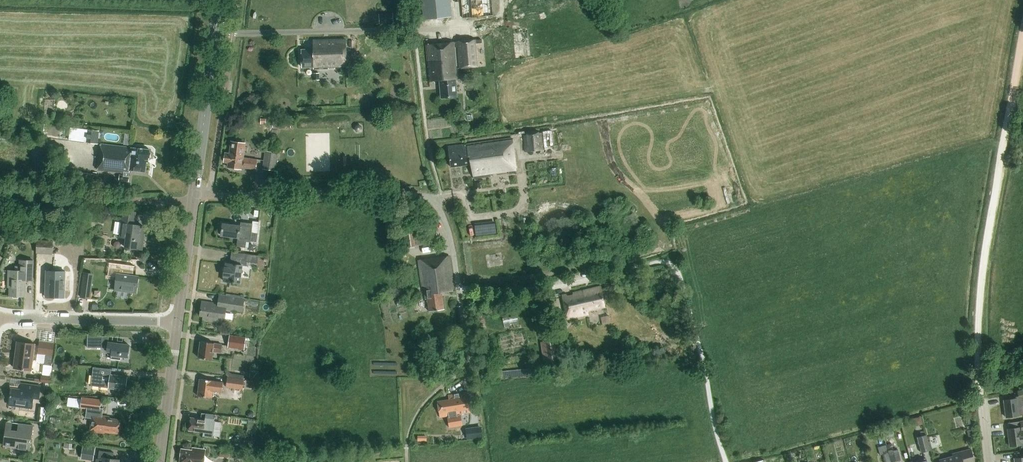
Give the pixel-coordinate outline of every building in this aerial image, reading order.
[(422,18),(450,15),(449,0),(420,0),(422,18)] [(493,15),(492,0),(461,0),(463,18),(493,15)] [(393,22),(392,12),(379,13),(380,23),(393,22)] [(314,69),(324,69),(347,68),(346,39),(313,40),(313,49),(302,50),(302,67),(314,67),(314,69)] [(377,51),(377,39),(362,40),(362,52),(377,51)] [(475,40),(472,40),(426,44),(429,81),(439,80),(441,97),(457,96),(455,78),(458,78),(457,67),(477,65),(475,40)] [(282,115),(272,115),(273,126),(291,126),(291,118),(282,118),(282,115)] [(98,144),(99,131),(71,127),(70,133),(86,136),(85,142),(98,144)] [(543,149),(541,132),(522,134),(525,151),(543,149)] [(508,172),(508,174),(516,172),(512,138),(448,147),(451,166),(471,163),(473,178),(490,176),(490,174),(508,172)] [(228,167),(233,168),(235,170),(238,171),(240,169),(242,169),(242,168),(256,169),(257,160),(243,158),(245,143),(231,142),(230,154),(225,153),(224,162),(228,163),(228,167)] [(120,172),(120,173),(123,174),(123,175),(120,175),(119,180),(128,181),(130,170),(145,172),(147,159),(149,160),(149,158),(151,157),(151,153),(150,151),(150,150),(101,144),(98,170),(120,172)] [(278,152),(265,151),(263,169),(275,171),(278,152)] [(143,250),(144,240),(141,240),(143,225),(134,224),(136,212),(124,211),(121,237),(127,238),(125,247),(143,250)] [(0,219),(0,229),(10,234),(14,226),(0,219)] [(252,232),(253,223),(241,222),(241,226),(223,224),(221,236),(238,238),(237,247),(246,248),(246,242),(250,242),(251,241),(256,241),(257,233),(252,232)] [(416,229),(403,231),(405,246),(417,245),(416,229)] [(52,241),(39,241),(37,241),(37,254),(59,254),(60,243),(58,242),(58,236),(52,236),(52,241)] [(242,266),(244,266),(246,266),(247,261),(257,263),(258,256),(232,252),(230,264),(226,263),(226,268),(225,268),(223,277),(224,277),(224,281),(240,284),(242,266)] [(454,291),(450,256),(418,260),(421,286),(424,285),(426,299),(428,299),(429,310),(444,308),(442,292),(454,291)] [(33,267),(33,261),(33,260),(23,260),(19,260),(19,266),(15,266),(14,271),(11,271),(9,271),(8,279),(8,288),(10,288),(10,296),(25,297),(26,281),(33,281),(33,267)] [(70,272),(70,265),(57,265),(57,271),(47,271),(46,297),(65,298),(66,272),(70,272)] [(109,279),(116,280),(115,290),(137,293),(139,277),(123,275),(124,268),(110,266),(109,279)] [(82,285),(80,296),(90,298),(91,286),(82,285)] [(573,294),(566,296),(566,294),(561,294),(567,318),(588,314),(587,310),(605,307),(600,286),(573,292),(573,294)] [(219,293),(217,304),(202,302),(200,317),(203,317),(203,321),(223,324),(226,309),(242,312),(244,297),(219,293)] [(517,316),(503,319),(504,328),(519,324),(517,316)] [(106,342),(107,337),(97,337),(97,335),(87,334),(87,348),(104,348),(104,346),(108,346),(107,351),(112,352),(111,359),(121,360),(122,357),(128,357),(130,345),(106,342)] [(244,349),(246,338),(246,337),(229,335),(228,346),(244,349)] [(557,359),(554,339),(540,341),(543,361),(557,359)] [(52,365),(54,343),(39,341),(37,354),(45,355),(44,364),(52,365)] [(18,342),(16,356),(14,368),(23,369),(23,370),(31,371),(35,344),(18,342)] [(221,353),(222,345),(200,342),(198,358),(212,360),(213,352),(221,353)] [(128,377),(110,375),(111,369),(94,367),(92,386),(100,387),(109,388),(126,390),(128,377)] [(259,368),(251,367),(249,377),(258,378),(259,368)] [(51,377),(42,376),(40,382),(50,384),(51,377)] [(244,378),(227,376),(226,386),(243,388),(244,378)] [(223,383),(219,382),(200,380),(198,397),(212,398),(213,391),(222,392),(223,383)] [(20,384),(19,390),(12,389),(10,405),(32,408),(33,398),(39,399),(41,386),(20,384)] [(1016,398),(1003,400),(1006,417),(1022,415),(1022,409),(1022,406),(1022,390),(1017,391),(1019,398),(1017,399),(1016,398)] [(470,413),(467,392),(449,395),(449,399),(437,402),(440,418),(449,416),(449,415),(453,414),(454,416),(470,413)] [(81,399),(68,397),(67,406),(80,408),(81,399)] [(82,397),(80,408),(87,409),(86,417),(92,418),(91,431),(104,433),(105,431),(119,433),(119,432),(121,431),(121,428),(120,426),(121,420),(109,419),(110,417),(103,416),(104,408),(101,408),(102,400),(82,397)] [(38,407),(37,421),(44,422),(46,408),(38,407)] [(215,421),(214,421),(214,415),(212,415),(202,414),(201,414),(200,420),(191,419),(189,431),(202,433),(202,436),(213,437),(215,421)] [(1020,421),(1020,427),(1007,429),(1009,447),(1022,445),(1022,421),(1020,421)] [(30,450),(33,426),(19,424),(18,431),(6,429),(4,447),(30,450)] [(467,440),(483,438),(481,426),(465,428),(467,440)] [(930,450),(926,435),(917,437),(921,452),(930,450)] [(890,461),(892,461),(900,460),(897,450),(892,451),(890,444),(886,445),(890,461)] [(96,447),(83,445),(81,459),(93,461),(96,447)] [(886,445),(877,447),(879,454),(882,454),(884,461),(890,461),(886,445)] [(205,451),(193,449),(192,451),(181,450),(179,461),(204,461),(205,451)] [(974,461),(971,449),(953,454),(953,456),(939,460),(940,461),(974,461)] [(119,460),(113,459),(114,453),(100,451),(98,459),(96,459),(96,461),(118,461),(119,460)]
